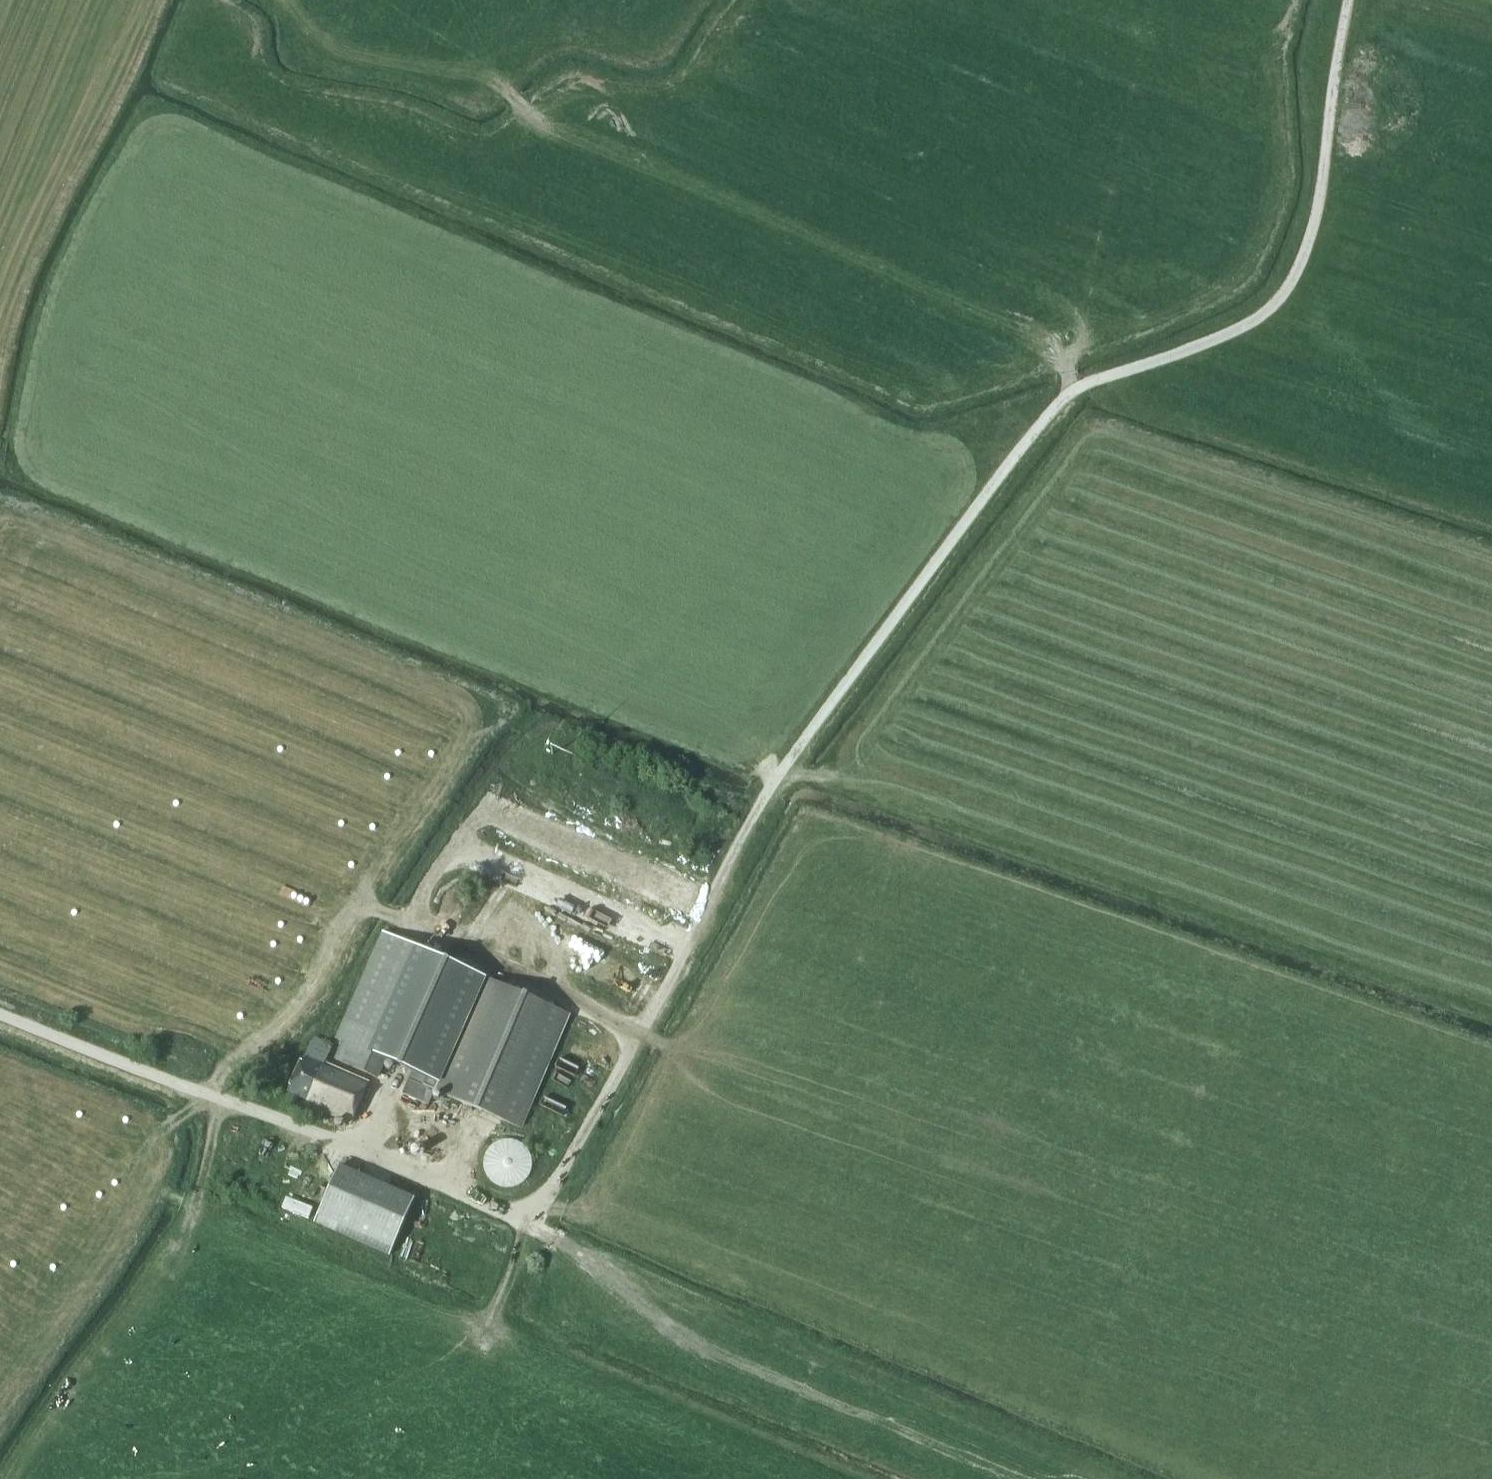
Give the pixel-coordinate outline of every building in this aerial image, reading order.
[(570,1013),(384,933),(336,1040),(343,1043),(335,1061),(368,1075),(376,1057),(413,1072),(403,1095),(429,1106),(435,1091),(521,1128),(570,1013)] [(307,1102),(306,1105),(350,1123),(369,1083),(325,1064),(326,1062),(306,1053),(287,1092),(307,1102)] [(563,1121),(571,1100),(542,1090),(535,1111),(563,1121)] [(523,1146),(518,1143),(512,1141),(506,1141),(500,1142),(494,1145),(490,1148),(486,1153),(485,1159),(484,1165),(485,1171),(487,1176),(491,1181),(495,1185),(501,1187),(507,1188),(512,1188),(518,1186),(523,1182),(527,1178),(530,1173),(531,1167),(531,1161),(530,1155),(527,1150),(523,1146)] [(340,1166),(316,1223),(392,1255),(416,1199),(340,1166)]
